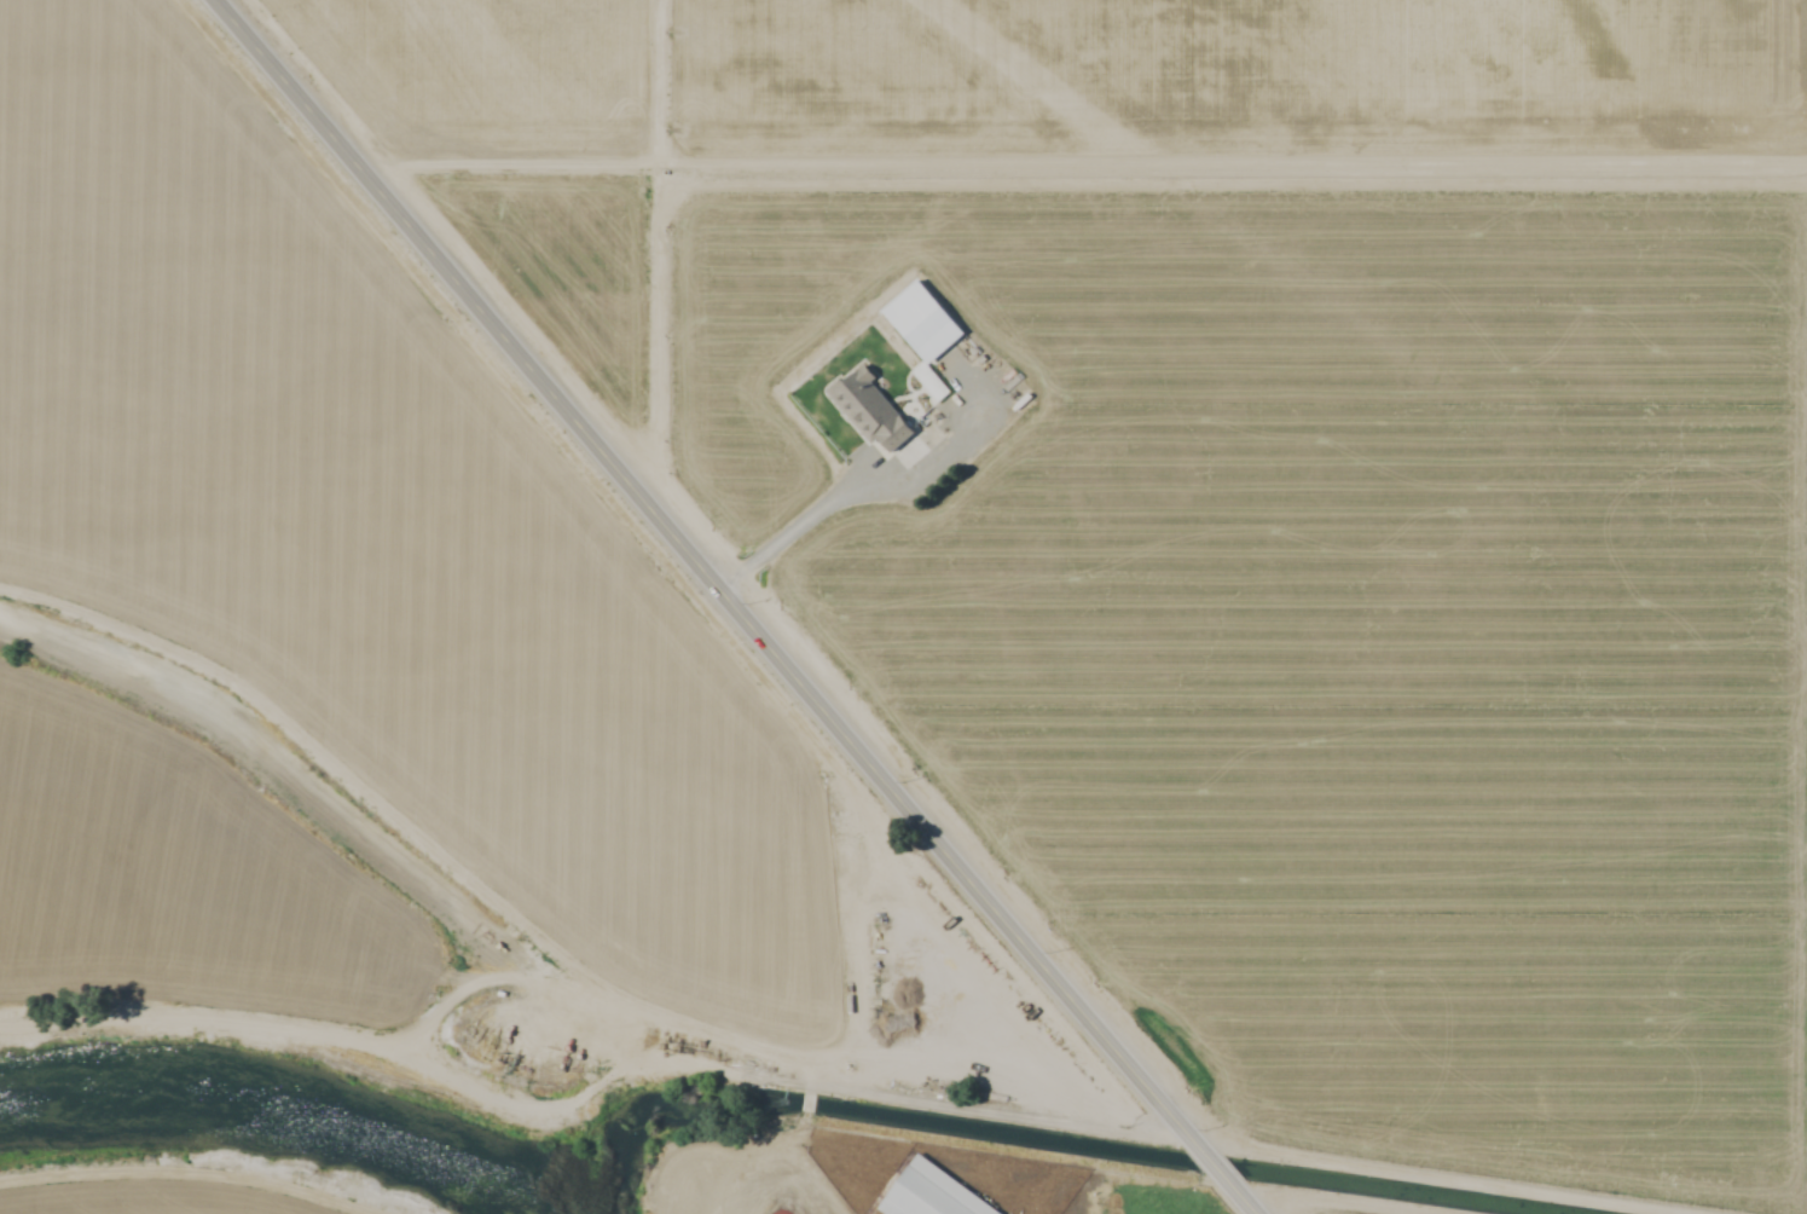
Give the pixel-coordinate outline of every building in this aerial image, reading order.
[(880,314),(904,341),(938,309),(914,283),(880,314)] [(823,395),(883,461),(916,432),(856,366),(823,395)] [(913,1157),(875,1213),(997,1213),(913,1157)]
